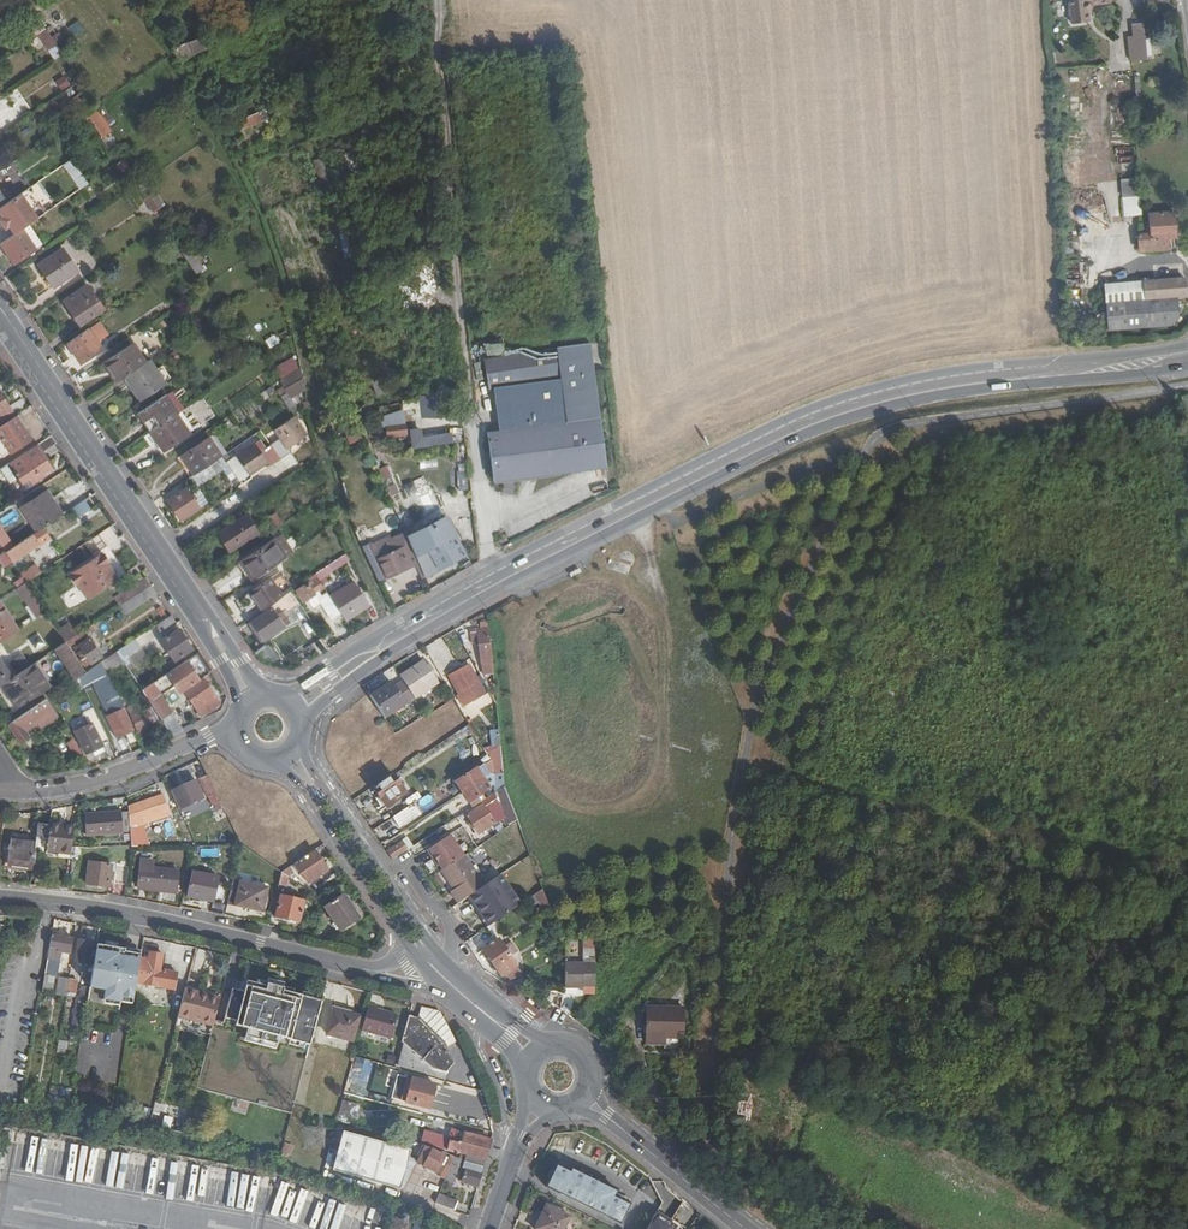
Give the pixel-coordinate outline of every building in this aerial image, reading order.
[(1086,0),(1066,0),(1068,21),(1088,19),(1087,4),(1086,0)] [(1145,11),(1151,10),(1150,5),(1168,3),(1167,0),(1143,0),(1145,11)] [(1174,8),(1166,9),(1167,18),(1175,17),(1174,8)] [(25,29),(32,38),(46,28),(39,19),(25,29)] [(75,36),(85,30),(78,19),(68,26),(75,36)] [(1127,35),(1129,60),(1148,59),(1146,22),(1131,22),(1132,34),(1127,35)] [(56,43),(47,29),(40,34),(48,48),(56,43)] [(204,34),(173,45),(181,59),(196,53),(195,51),(208,45),(204,34)] [(63,76),(55,81),(61,90),(69,85),(63,76)] [(85,115),(109,147),(120,140),(96,107),(85,115)] [(265,107),(238,118),(242,127),(265,117),(264,114),(267,112),(265,107)] [(72,157),(62,163),(77,189),(87,183),(72,157)] [(132,165),(127,157),(119,162),(125,170),(132,165)] [(61,177),(56,169),(46,176),(51,183),(61,177)] [(1127,195),(1144,194),(1142,176),(1126,178),(1127,195)] [(67,186),(61,177),(51,183),(62,199),(74,191),(69,185),(67,186)] [(152,212),(164,205),(155,191),(143,199),(152,212)] [(0,208),(0,212),(3,217),(9,225),(15,234),(23,229),(28,225),(38,218),(21,193),(0,208)] [(1145,205),(1144,194),(1127,195),(1128,207),(1145,205)] [(1181,210),(1156,212),(1157,229),(1147,230),(1149,248),(1181,245),(1181,235),(1183,234),(1181,210)] [(3,217),(0,219),(0,220),(6,227),(9,225),(3,217)] [(23,229),(36,248),(41,244),(28,225),(23,229)] [(15,234),(1,243),(14,263),(36,248),(23,229),(15,234)] [(191,259),(198,255),(193,247),(187,251),(191,259)] [(78,270),(64,248),(40,263),(55,286),(78,270)] [(199,271),(206,267),(198,255),(191,259),(199,271)] [(1130,284),(1132,301),(1116,303),(1117,328),(1178,322),(1187,315),(1185,295),(1187,295),(1187,277),(1130,284)] [(1132,301),(1130,284),(1114,286),(1116,303),(1132,301)] [(103,309),(87,285),(64,300),(80,324),(103,309)] [(89,328),(68,342),(82,363),(103,348),(89,328)] [(269,347),(279,343),(275,334),(265,339),(269,347)] [(592,341),(483,356),(487,388),(551,379),(557,423),(489,432),(496,481),(609,466),(592,341)] [(118,381),(126,376),(145,363),(132,344),(105,362),(118,381)] [(126,376),(142,400),(168,382),(153,358),(145,363),(126,376)] [(298,405),(281,379),(275,384),(292,409),(298,405)] [(139,411),(152,431),(177,413),(179,412),(167,393),(139,411)] [(441,394),(420,393),(419,416),(440,417),(441,394)] [(13,415),(0,395),(0,425),(13,415)] [(177,413),(152,431),(165,449),(190,432),(177,413)] [(277,427),(283,436),(290,447),(309,433),(296,415),(277,427)] [(15,416),(0,427),(0,458),(1,460),(6,458),(31,441),(15,416)] [(404,424),(384,425),(385,437),(404,436),(404,424)] [(452,431),(421,432),(421,427),(410,427),(410,445),(453,444),(452,431)] [(361,436),(358,428),(346,433),(350,441),(361,436)] [(57,445),(52,436),(10,464),(26,488),(52,471),(42,455),(57,445)] [(290,447),(283,436),(262,449),(270,460),(272,464),(293,451),(290,447)] [(207,466),(223,455),(224,455),(212,437),(185,455),(197,473),(207,466)] [(270,460),(262,449),(257,441),(238,454),(251,473),(270,460)] [(391,494),(398,491),(387,465),(380,468),(391,494)] [(212,473),(207,466),(197,473),(190,478),(196,485),(212,473)] [(468,489),(466,470),(459,471),(461,489),(468,489)] [(199,507),(187,488),(169,500),(182,519),(199,507)] [(202,506),(208,502),(199,489),(193,493),(202,506)] [(44,528),(63,515),(47,492),(23,508),(39,531),(44,528)] [(90,510),(83,501),(71,510),(78,519),(90,510)] [(268,518),(275,529),(284,523),(276,512),(268,518)] [(258,531),(247,514),(219,532),(231,549),(258,531)] [(420,560),(426,572),(464,553),(445,515),(407,534),(416,552),(420,560)] [(407,534),(404,527),(365,545),(381,579),(420,560),(416,552),(407,534)] [(39,531),(7,553),(14,563),(51,538),(44,528),(39,531)] [(275,538),(287,556),(294,552),(282,533),(275,538)] [(242,560),(254,579),(287,556),(275,538),(242,560)] [(350,560),(346,554),(316,574),(320,580),(350,560)] [(118,578),(104,555),(75,574),(90,597),(118,578)] [(26,582),(42,572),(36,565),(21,575),(26,582)] [(316,574),(309,579),(310,580),(297,589),(305,601),(325,588),(320,580),(316,574)] [(150,585),(145,577),(116,596),(121,605),(150,585)] [(250,592),(262,611),(281,598),(282,597),(270,579),(250,592)] [(330,595),(345,619),(369,605),(354,581),(330,595)] [(36,597),(26,582),(18,588),(28,602),(36,597)] [(156,594),(150,585),(121,605),(119,606),(125,615),(156,594)] [(287,607),(290,610),(300,603),(291,591),(282,597),(281,598),(287,607)] [(336,625),(345,619),(330,595),(320,601),(336,625)] [(0,600),(0,644),(22,629),(1,599),(0,600)] [(272,607),(252,621),(265,639),(290,622),(284,614),(282,610),(276,614),(272,607)] [(48,632),(56,627),(47,612),(39,617),(48,632)] [(177,624),(172,615),(155,626),(162,635),(177,624)] [(265,639),(252,621),(250,623),(262,641),(265,639)] [(97,627),(95,623),(76,636),(67,642),(55,651),(75,680),(87,672),(84,668),(70,646),(97,627)] [(58,630),(67,642),(76,636),(68,624),(58,630)] [(494,669),(491,628),(474,628),(474,640),(482,640),(482,657),(483,657),(485,669),(494,669)] [(193,649),(180,629),(162,641),(175,661),(193,649)] [(27,640),(36,652),(46,644),(38,633),(27,640)] [(103,656),(91,638),(80,646),(83,651),(81,654),(87,665),(90,663),(91,664),(103,656)] [(117,652),(123,661),(140,650),(134,641),(117,652)] [(17,648),(5,657),(14,670),(27,661),(17,648)] [(109,670),(123,661),(117,652),(91,670),(92,672),(95,676),(109,670)] [(211,672),(198,653),(143,691),(155,708),(161,717),(173,735),(186,730),(162,694),(177,684),(182,691),(186,689),(204,714),(221,702),(203,677),(211,672)] [(4,685),(13,679),(0,660),(0,688),(4,685)] [(55,682),(40,660),(36,664),(50,685),(55,682)] [(428,662),(404,676),(405,679),(417,698),(441,684),(428,662)] [(481,680),(472,663),(450,675),(463,700),(471,696),(467,688),(481,680)] [(13,679),(4,685),(17,704),(31,695),(34,700),(52,688),(50,685),(36,664),(13,679)] [(80,684),(95,676),(92,672),(78,681),(80,684)] [(126,692),(117,675),(110,678),(119,695),(126,692)] [(417,698),(405,679),(396,684),(408,704),(417,698)] [(395,682),(372,695),(377,704),(385,718),(408,705),(408,704),(396,684),(395,682)] [(47,699),(10,725),(22,742),(30,737),(26,730),(38,722),(42,729),(59,718),(47,699)] [(123,708),(108,715),(119,738),(127,734),(130,742),(137,738),(123,708)] [(161,717),(155,708),(149,711),(153,721),(161,717)] [(138,728),(153,721),(149,711),(133,718),(138,728)] [(108,715),(92,723),(102,745),(119,738),(108,715)] [(102,745),(92,723),(75,731),(86,753),(102,745)] [(75,757),(83,756),(73,740),(68,743),(75,757)] [(494,775),(494,793),(504,787),(501,746),(493,751),(494,763),(486,767),(484,764),(456,781),(470,804),(489,791),(484,781),(494,775)] [(376,783),(368,787),(371,791),(373,790),(383,807),(407,793),(395,774),(385,781),(377,785),(376,783)] [(217,805),(222,803),(209,775),(201,779),(208,794),(211,793),(217,805)] [(206,799),(197,780),(173,791),(182,809),(206,799)] [(494,793),(483,800),(485,804),(468,814),(480,833),(506,816),(508,823),(511,824),(517,820),(504,787),(494,793)] [(170,789),(163,792),(164,796),(168,803),(176,800),(170,789)] [(416,800),(420,811),(436,805),(431,794),(416,800)] [(132,845),(148,845),(147,824),(172,814),(164,796),(129,809),(130,809),(131,828),(132,845)] [(406,806),(386,819),(394,832),(414,819),(406,806)] [(131,828),(130,809),(88,816),(91,834),(131,828)] [(50,825),(38,824),(37,835),(48,836),(50,825)] [(71,854),(74,826),(50,824),(50,825),(48,836),(46,851),(55,852),(71,854)] [(464,854),(451,833),(427,848),(433,857),(434,856),(437,861),(438,860),(443,867),(464,854)] [(46,851),(48,836),(37,835),(36,839),(35,844),(35,850),(46,851)] [(35,844),(36,839),(13,836),(12,842),(35,844)] [(405,839),(388,850),(392,857),(409,846),(405,839)] [(27,866),(33,867),(35,850),(35,844),(12,842),(9,865),(27,866)] [(327,871),(313,851),(296,863),(309,883),(327,871)] [(486,883),(487,882),(468,851),(464,854),(484,884),(486,883)] [(451,889),(459,900),(468,894),(484,884),(464,854),(443,867),(442,868),(455,887),(451,889)] [(112,864),(113,859),(92,855),(88,883),(109,886),(113,864),(112,864)] [(529,882),(535,894),(543,888),(540,880),(531,855),(519,862),(523,874),(530,872),(532,880),(529,882)] [(442,868),(443,867),(438,860),(437,861),(434,856),(433,857),(441,869),(442,868)] [(282,871),(289,876),(293,873),(290,866),(282,871)] [(115,885),(127,886),(129,869),(116,867),(115,885)] [(441,869),(439,870),(451,889),(455,887),(442,868),(441,869)] [(178,875),(151,872),(139,871),(138,889),(176,892),(178,875)] [(219,877),(194,871),(188,896),(212,901),(219,877)] [(282,871),(278,889),(285,891),(289,876),(282,871)] [(268,887),(242,880),(236,905),(261,911),(268,887)] [(484,884),(468,894),(482,915),(484,914),(486,917),(496,910),(495,908),(500,904),(486,883),(484,884)] [(535,894),(532,895),(540,915),(552,910),(543,888),(535,894)] [(524,898),(518,889),(503,898),(509,907),(524,898)] [(305,901),(282,895),(276,916),(300,922),(305,901)] [(358,918),(343,895),(326,905),(341,929),(358,918)] [(321,912),(319,925),(326,927),(328,914),(321,912)] [(74,940),(52,936),(52,939),(48,961),(60,963),(62,952),(71,954),(74,940)] [(488,943),(481,948),(499,976),(505,979),(518,971),(508,955),(515,950),(508,941),(502,945),(496,937),(491,940),(488,936),(485,938),(488,943)] [(90,967),(93,944),(76,941),(72,964),(90,967)] [(117,945),(103,942),(102,946),(93,944),(90,967),(86,988),(89,988),(90,991),(102,993),(100,1006),(118,1009),(119,1003),(131,1005),(135,983),(138,964),(139,957),(140,953),(116,949),(117,945)] [(147,959),(139,957),(138,964),(135,983),(175,990),(178,974),(160,970),(162,955),(148,952),(147,959)] [(565,963),(565,990),(583,990),(583,988),(594,988),(594,964),(565,963)] [(44,984),(43,992),(53,994),(55,978),(46,976),(44,984)] [(58,995),(66,996),(67,993),(69,980),(60,979),(58,995)] [(309,1046),(321,1002),(282,991),(279,1003),(273,1002),(278,981),(268,979),(266,987),(247,981),(245,992),(233,989),(225,1018),(236,1021),(235,1026),(247,1029),(245,1037),(276,1045),(278,1038),(309,1046)] [(69,980),(67,993),(76,994),(78,981),(69,980)] [(273,1002),(279,1003),(282,991),(284,983),(278,981),(273,1002)] [(90,991),(89,988),(86,988),(81,987),(73,1032),(83,1034),(90,991)] [(221,998),(185,988),(184,992),(177,1017),(212,1027),(221,998)] [(378,1006),(369,1004),(362,1031),(390,1039),(397,1014),(377,1009),(378,1006)] [(683,1039),(684,1008),(647,1007),(646,1045),(666,1046),(666,1039),(683,1039)] [(326,1034),(352,1042),(359,1016),(333,1009),(326,1034)] [(419,1019),(410,1017),(401,1044),(433,1069),(446,1073),(449,1061),(439,1040),(419,1019)] [(71,1040),(82,1042),(83,1034),(73,1032),(71,1040)] [(59,1040),(56,1052),(64,1054),(66,1042),(59,1040)] [(435,1086),(412,1079),(406,1101),(430,1108),(435,1086)] [(739,1100),(734,1116),(747,1120),(752,1104),(739,1100)] [(358,1106),(342,1101),(338,1114),(355,1119),(358,1106)] [(268,1172),(8,1130),(1,1176),(260,1219),(268,1172)] [(467,1153),(486,1158),(491,1138),(457,1130),(455,1134),(450,1133),(448,1137),(451,1138),(450,1140),(441,1137),(442,1136),(426,1131),(423,1142),(459,1153),(461,1151),(467,1153)] [(409,1153),(343,1135),(333,1173),(399,1191),(409,1153)] [(290,1155),(293,1146),(285,1143),(282,1153),(290,1155)] [(446,1155),(428,1145),(418,1162),(437,1172),(446,1155)] [(465,1182),(478,1186),(486,1158),(467,1153),(463,1167),(464,1168),(461,1179),(465,1180),(465,1182)] [(462,1159),(461,1158),(454,1156),(445,1179),(453,1182),(462,1159)] [(560,1172),(555,1170),(547,1187),(621,1223),(629,1207),(614,1199),(616,1194),(571,1172),(569,1175),(560,1171),(560,1172)] [(294,1218),(305,1186),(298,1184),(287,1216),(294,1218)] [(435,1205),(450,1210),(452,1201),(438,1197),(435,1205)] [(548,1205),(535,1228),(536,1228),(565,1228),(571,1217),(548,1205)] [(684,1205),(669,1225),(656,1215),(654,1218),(668,1228),(689,1228),(699,1216),(684,1205)] [(654,1218),(647,1228),(668,1228),(654,1218)] [(710,1224),(703,1218),(694,1228),(706,1228),(710,1224)]
